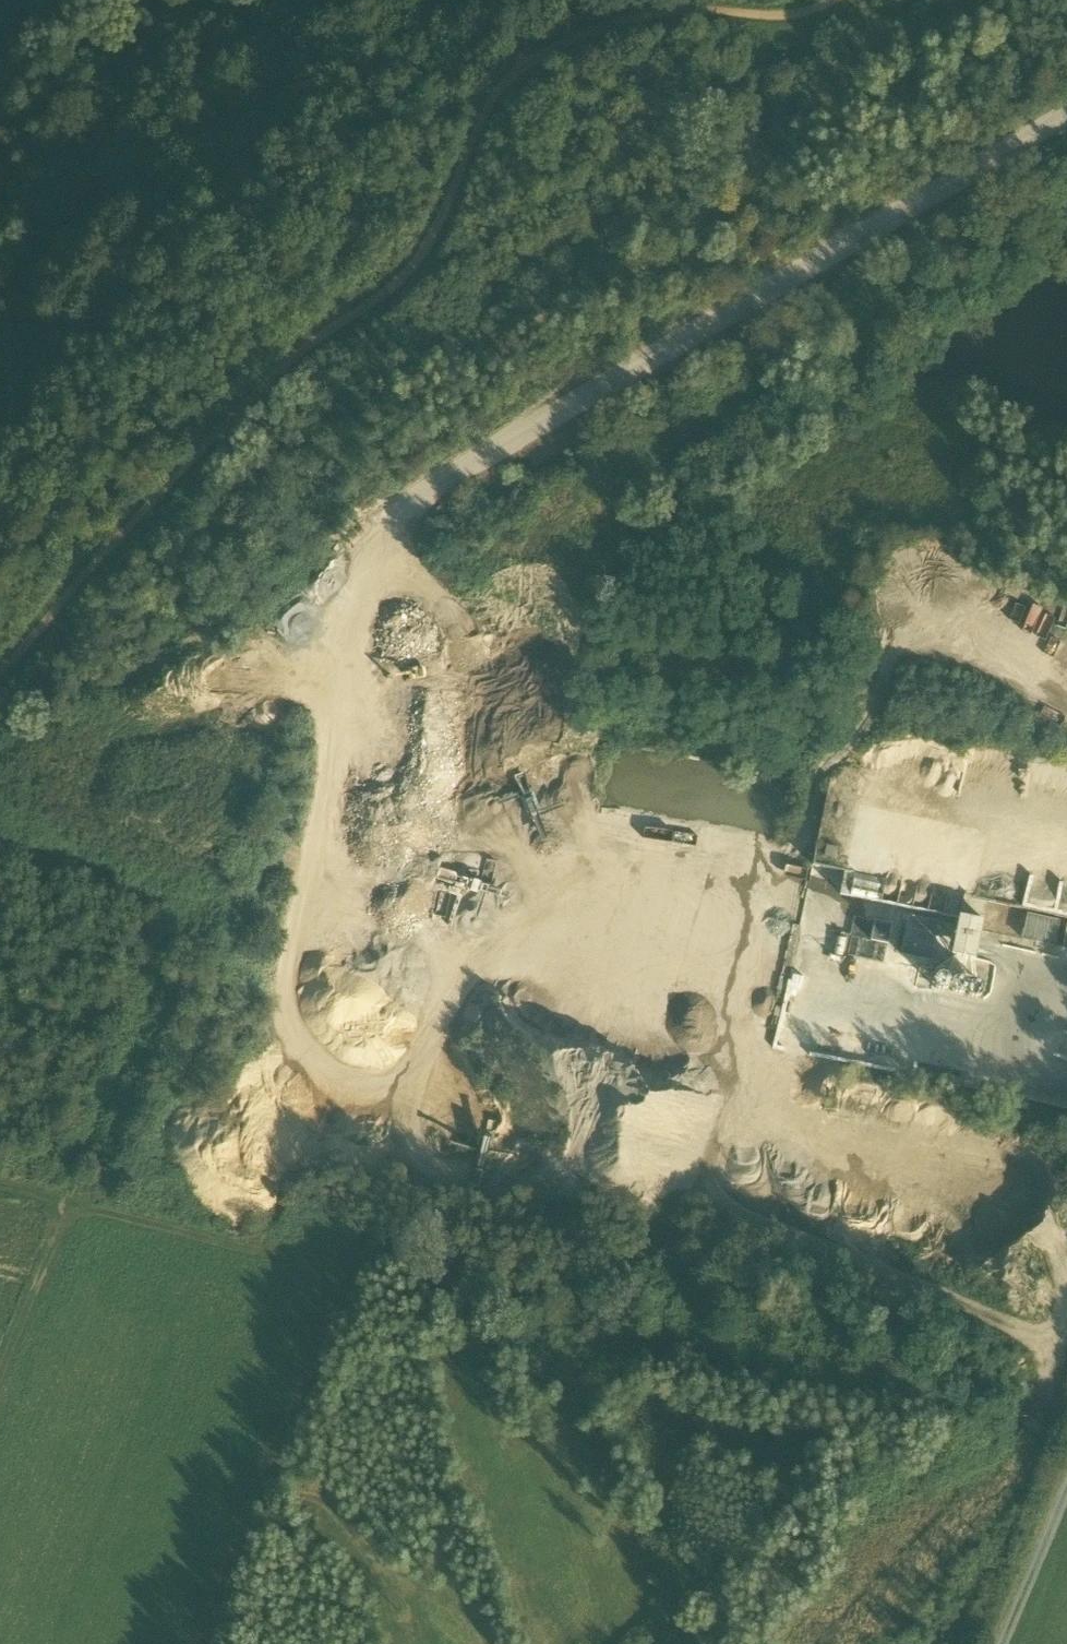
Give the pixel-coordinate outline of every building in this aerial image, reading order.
[(937,580),(948,583),(952,565),(941,563),(937,580)] [(480,889),(482,878),(440,868),(438,879),(480,889)] [(857,876),(854,895),(884,901),(887,882),(857,876)] [(986,957),(993,918),(961,912),(954,951),(986,957)] [(855,914),(847,953),(885,960),(893,921),(855,914)] [(935,954),(933,915),(903,917),(906,956),(935,954)] [(1052,938),(1054,918),(1027,916),(1025,936),(1052,938)]
